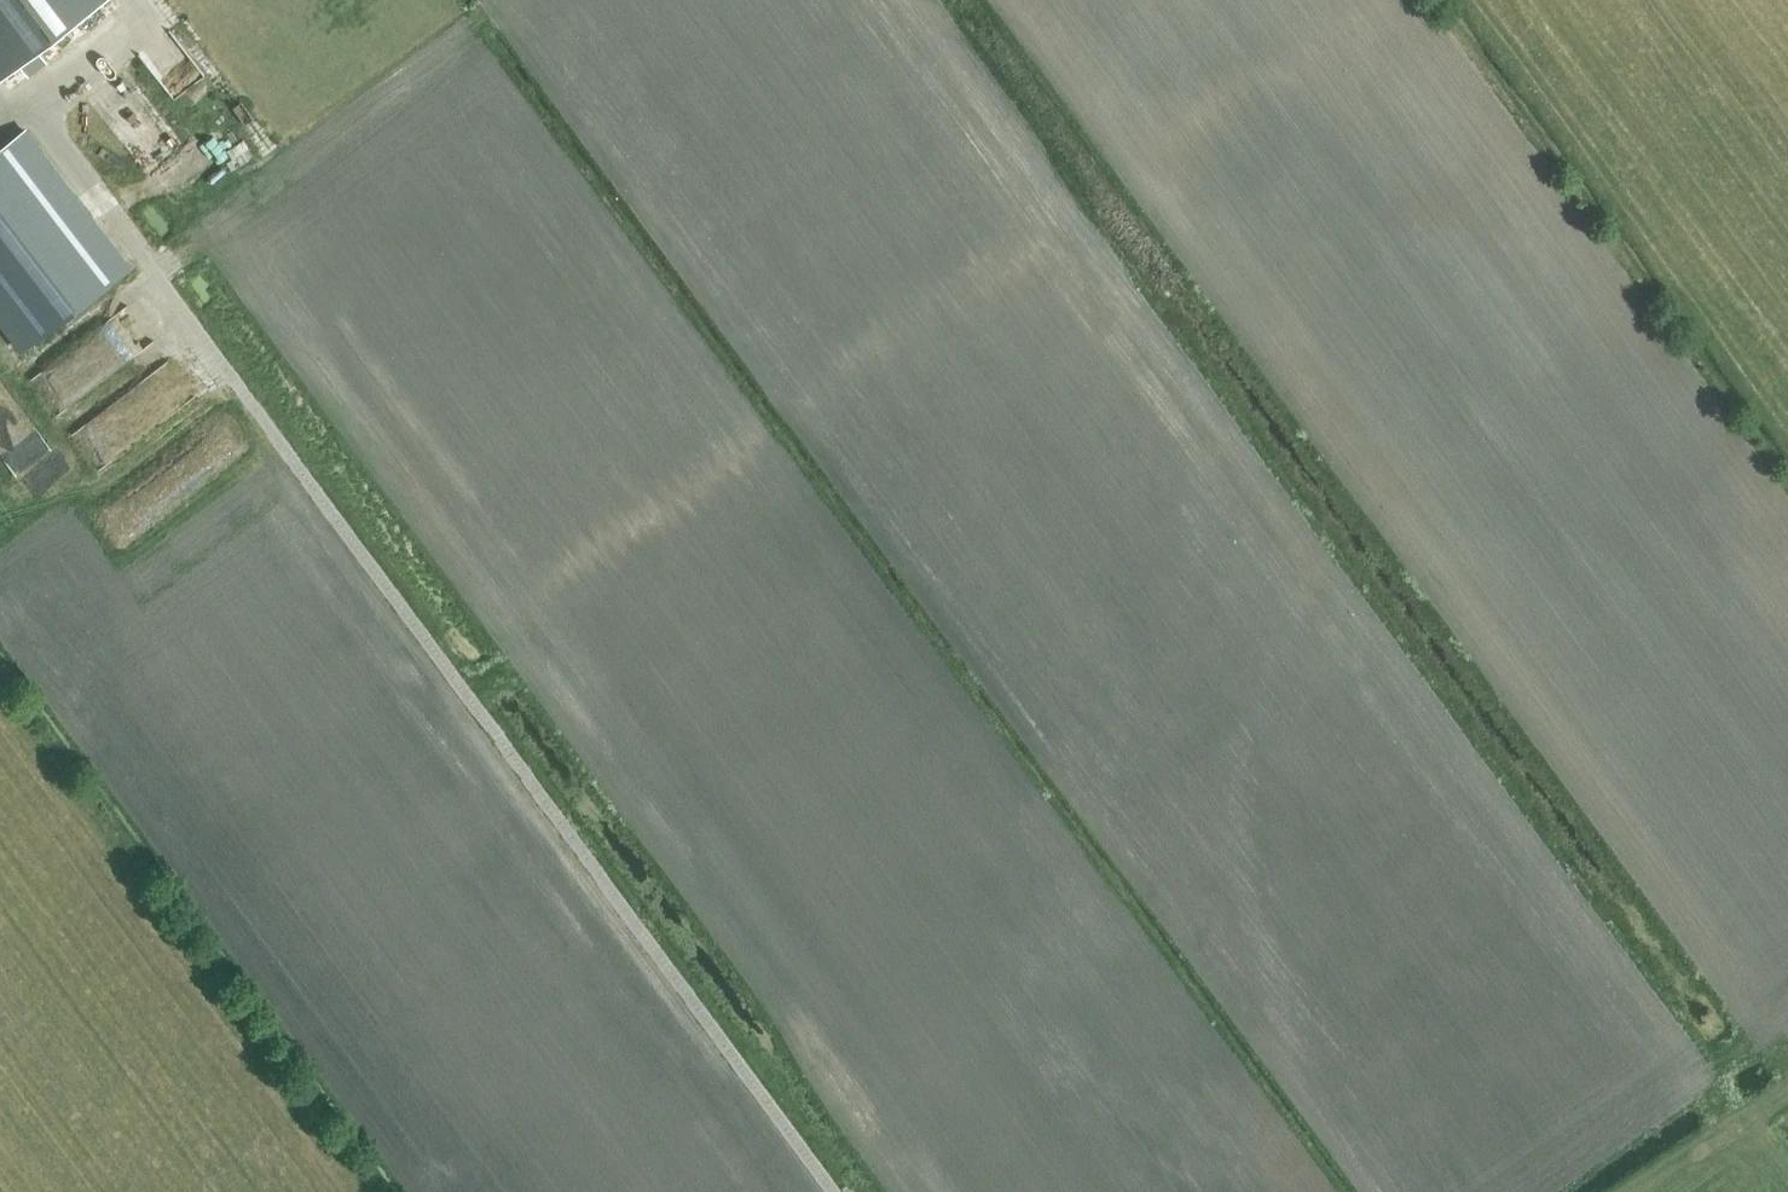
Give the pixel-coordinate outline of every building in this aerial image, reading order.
[(104,0),(0,0),(0,80),(104,0)] [(134,268),(27,131),(0,152),(0,325),(23,354),(134,268)]
